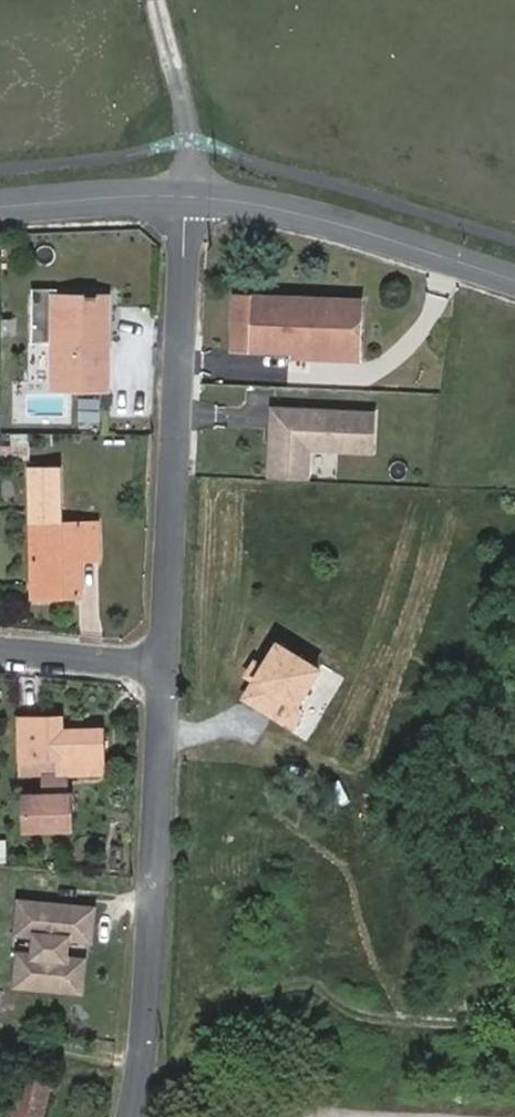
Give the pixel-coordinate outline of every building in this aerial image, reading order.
[(52,295),(52,290),(36,290),(36,341),(56,341),(56,388),(110,388),(110,337),(100,337),(100,295),(52,295)] [(110,337),(111,295),(100,295),(100,337),(110,337)] [(362,359),(363,301),(236,297),(236,348),(297,350),(297,356),(362,359)] [(309,477),(310,435),(274,433),(273,476),(309,477)] [(29,462),(28,444),(2,444),(2,462),(29,462)] [(63,522),(62,468),(31,469),(35,588),(64,587),(65,595),(83,594),(82,558),(99,558),(98,522),(63,522)] [(35,588),(35,596),(65,595),(64,587),(35,588)] [(266,668),(260,679),(249,697),(297,727),(303,717),(301,704),(323,668),(282,643),(266,668)] [(259,663),(253,674),(260,679),(266,668),(259,663)] [(318,719),(348,675),(333,666),(304,710),(318,719)] [(57,729),(56,717),(15,718),(16,773),(40,773),(40,795),(21,795),(22,828),(66,828),(66,794),(61,794),(61,773),(96,772),(95,729),(57,729)] [(89,906),(17,899),(14,931),(33,932),(31,953),(16,952),(13,983),(77,989),(80,958),(62,956),(64,935),(86,937),(89,906)] [(53,1076),(24,1071),(14,1116),(44,1116),(53,1076)]
